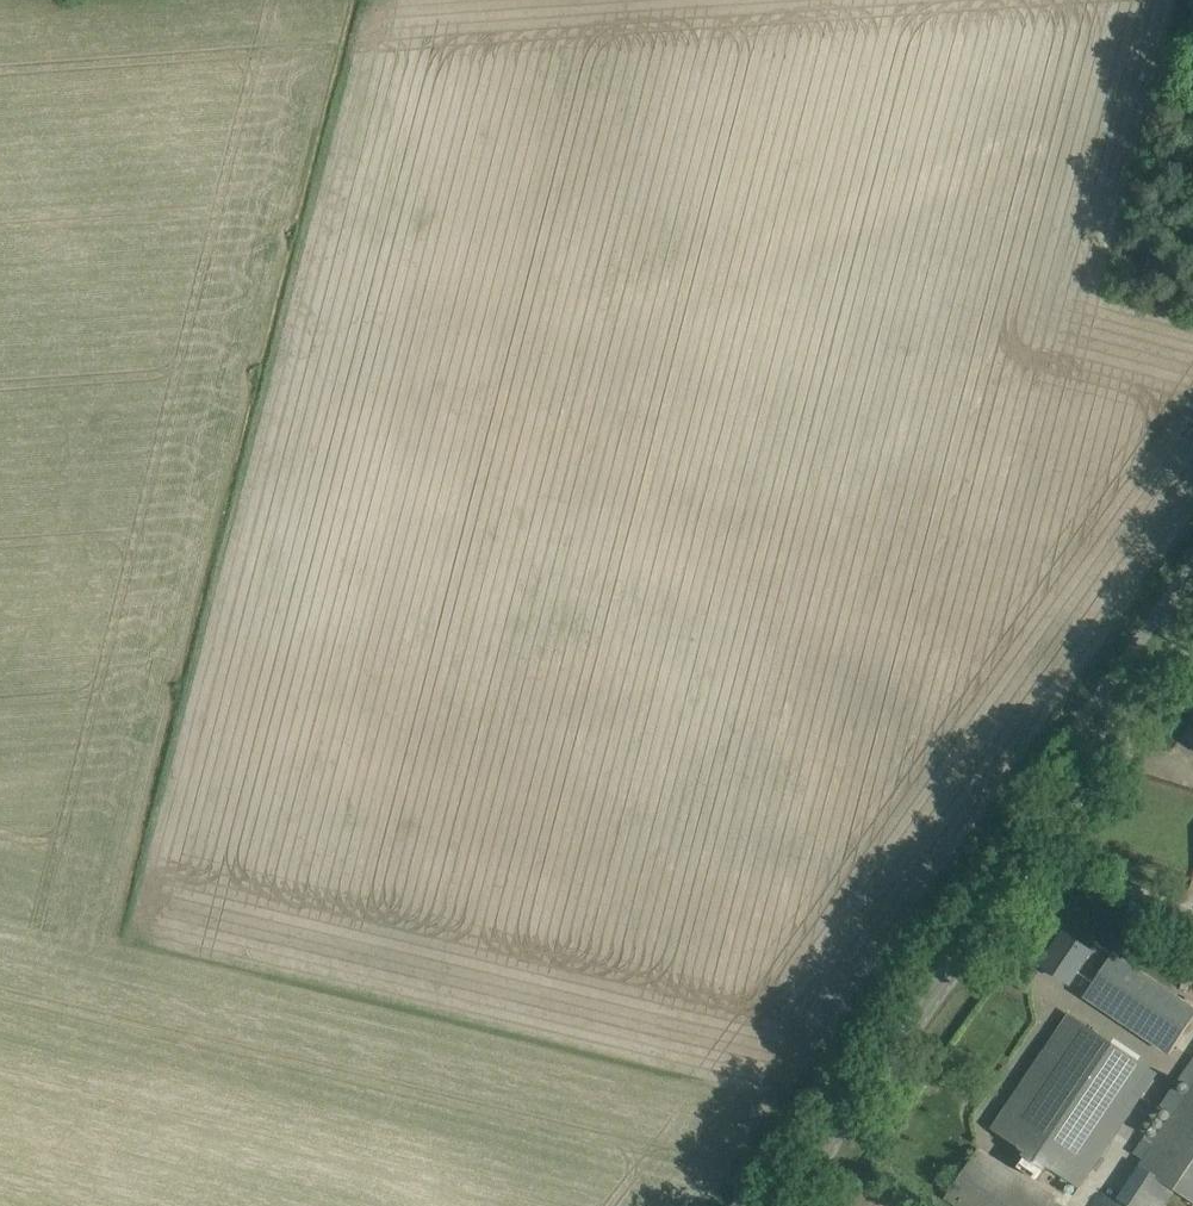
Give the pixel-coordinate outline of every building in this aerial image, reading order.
[(1169,1053),(1192,1018),(1192,1008),(1096,942),(1090,950),(1064,932),(1042,965),(1069,983),(1079,969),(1095,980),(1084,995),(1169,1053)] [(1015,1094),(991,1129),(1011,1143),(1078,1188),(1102,1153),(1121,1125),(1156,1073),(1134,1058),(1109,1041),(1089,1027),(1069,1014),(1034,1066),(1015,1094)] [(1180,1076),(1192,1085),(1192,1057),(1180,1076)] [(1118,1198),(1130,1205),(1165,1205),(1176,1189),(1192,1200),(1192,1085),(1186,1096),(1173,1087),(1161,1106),(1172,1113),(1155,1139),(1147,1134),(1134,1152),(1144,1159),(1139,1165),(1118,1198)] [(945,1197),(959,1205),(1062,1205),(978,1149),(945,1197)]
